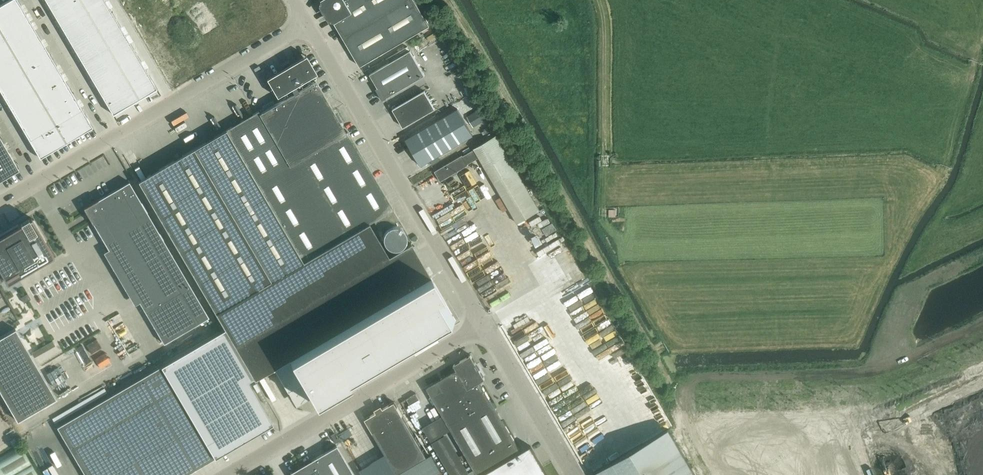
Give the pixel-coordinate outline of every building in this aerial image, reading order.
[(0,4),(0,88),(40,156),(92,126),(18,0),(7,0),(0,4)] [(112,111),(155,86),(104,0),(46,0),(112,111)] [(324,4),(320,6),(329,20),(362,0),(322,0),(324,4)] [(415,0),(362,0),(329,20),(334,21),(360,66),(429,25),(415,0)] [(407,45),(387,57),(390,62),(369,74),(377,87),(376,88),(382,100),(424,75),(407,45)] [(216,313),(224,328),(255,379),(274,368),(287,390),(302,381),(315,403),(456,319),(430,276),(411,242),(388,256),(369,223),(373,220),(379,230),(398,219),(346,131),(345,132),(314,80),(313,81),(312,79),(314,78),(312,76),(311,74),(317,70),(306,52),(267,76),(278,94),(281,92),(285,98),(259,113),(257,111),(218,134),(138,182),(216,313)] [(392,109),(403,127),(435,108),(424,90),(392,109)] [(473,127),(487,119),(480,108),(467,116),(473,127)] [(457,109),(405,139),(421,165),(473,134),(457,109)] [(474,149),(462,155),(462,154),(434,171),(440,181),(465,166),(464,166),(479,157),(517,223),(539,210),(496,135),(474,148),(474,149)] [(18,169),(18,170),(19,169),(0,137),(0,179),(18,169)] [(87,166),(91,174),(108,165),(103,157),(87,166)] [(52,195),(72,187),(68,178),(48,186),(52,195)] [(129,181),(106,195),(98,199),(83,207),(93,223),(99,234),(164,343),(208,316),(129,181)] [(7,282),(53,255),(31,217),(0,236),(0,270),(7,282)] [(402,228),(402,227),(401,227),(400,226),(399,226),(398,225),(397,225),(396,225),(395,225),(395,224),(394,224),(393,224),(393,225),(392,225),(391,225),(390,225),(389,225),(389,226),(388,226),(387,226),(387,227),(386,227),(386,228),(385,228),(385,229),(384,229),(384,230),(384,231),(383,231),(383,232),(383,233),(383,234),(382,234),(382,235),(382,236),(382,237),(382,238),(383,238),(383,239),(383,240),(383,241),(384,241),(384,242),(384,243),(385,243),(385,244),(386,244),(386,245),(387,245),(388,246),(389,246),(389,247),(390,247),(391,247),(392,247),(392,248),(393,248),(394,248),(395,248),(396,248),(396,247),(397,247),(398,247),(399,247),(399,246),(400,246),(401,245),(402,245),(402,244),(403,244),(403,243),(404,242),(404,241),(405,240),(405,239),(405,238),(405,237),(405,236),(405,235),(405,234),(405,233),(405,232),(404,231),(404,230),(403,229),(403,228),(402,228)] [(27,293),(21,297),(24,302),(30,299),(27,293)] [(17,421),(56,398),(15,328),(0,337),(0,391),(17,421)] [(255,379),(224,328),(161,365),(57,426),(85,474),(184,474),(215,457),(214,457),(273,423),(249,383),(255,379)] [(426,387),(465,452),(461,455),(467,466),(471,463),(478,474),(548,474),(531,445),(521,451),(480,381),(485,378),(471,354),(453,364),(456,369),(426,387)] [(376,412),(365,418),(397,474),(426,456),(394,401),(383,408),(381,405),(374,409),(376,412)] [(594,472),(596,474),(696,474),(689,463),(676,442),(668,428),(594,472)] [(21,445),(0,457),(0,474),(38,474),(21,445)] [(290,472),(291,474),(354,474),(336,445),(290,472)] [(582,472),(594,467),(589,456),(577,461),(582,472)]
